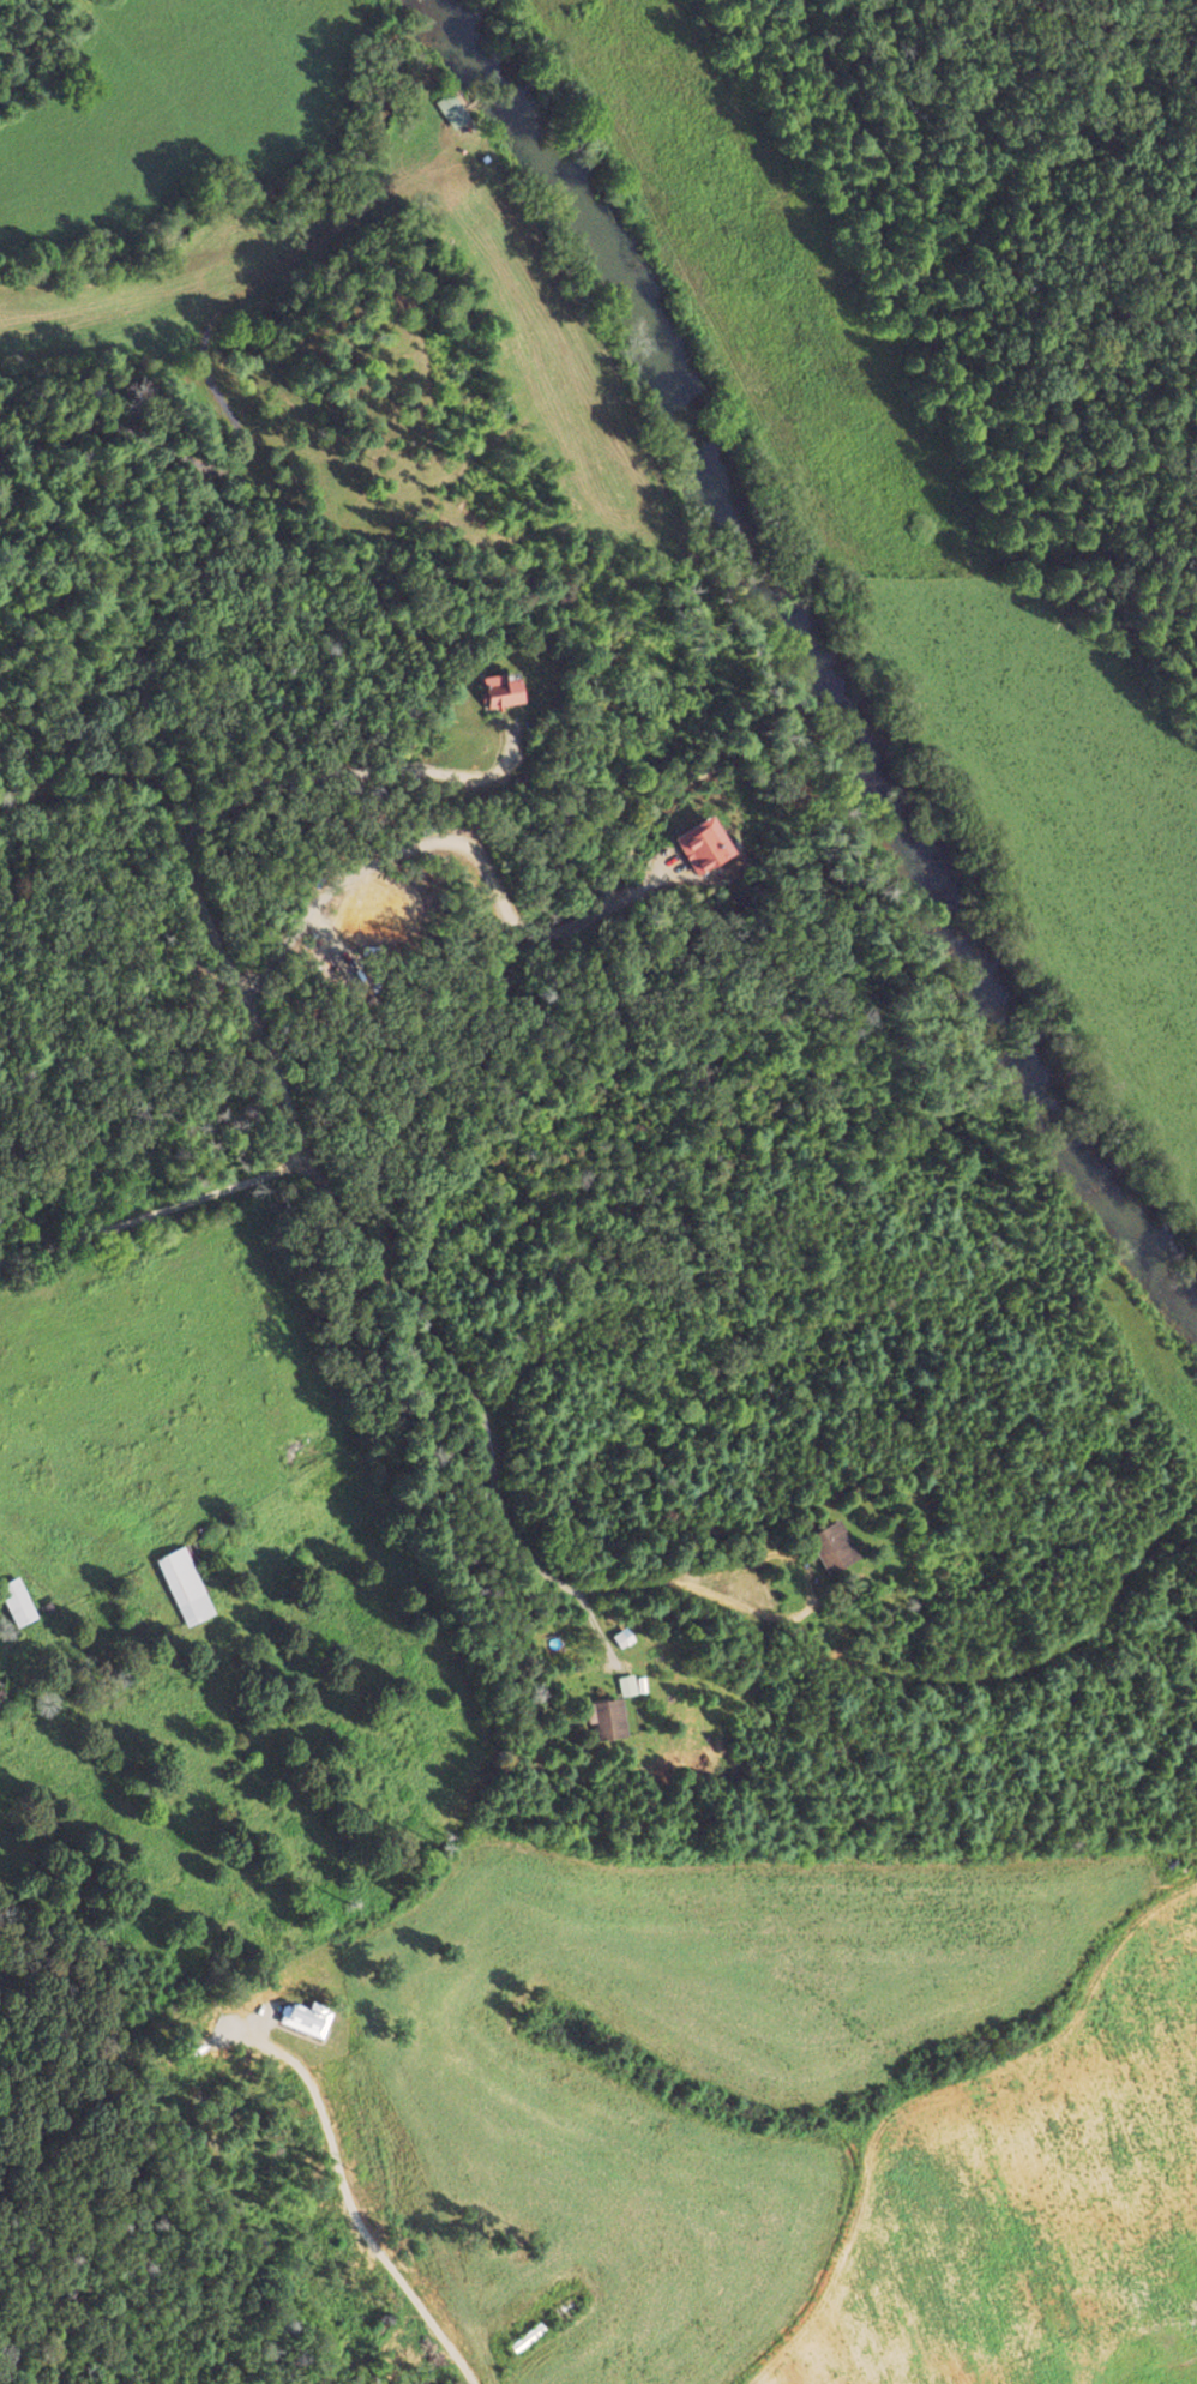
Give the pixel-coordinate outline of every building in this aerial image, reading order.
[(435,101),(451,129),(469,119),(453,91),(435,101)] [(480,678),(487,709),(523,702),(517,674),(508,676),(507,672),(480,678)] [(734,853),(710,815),(673,839),(697,876),(734,853)] [(807,1536),(828,1575),(858,1559),(838,1520),(807,1536)] [(214,1615),(184,1547),(155,1560),(186,1627),(214,1615)] [(16,1628),(37,1618),(18,1577),(0,1585),(0,1594),(16,1628)] [(617,1678),(621,1698),(638,1694),(633,1674),(617,1678)] [(595,1725),(597,1741),(625,1739),(623,1702),(586,1704),(587,1725),(595,1725)] [(278,2022),(321,2038),(330,2016),(286,1999),(278,2022)]
